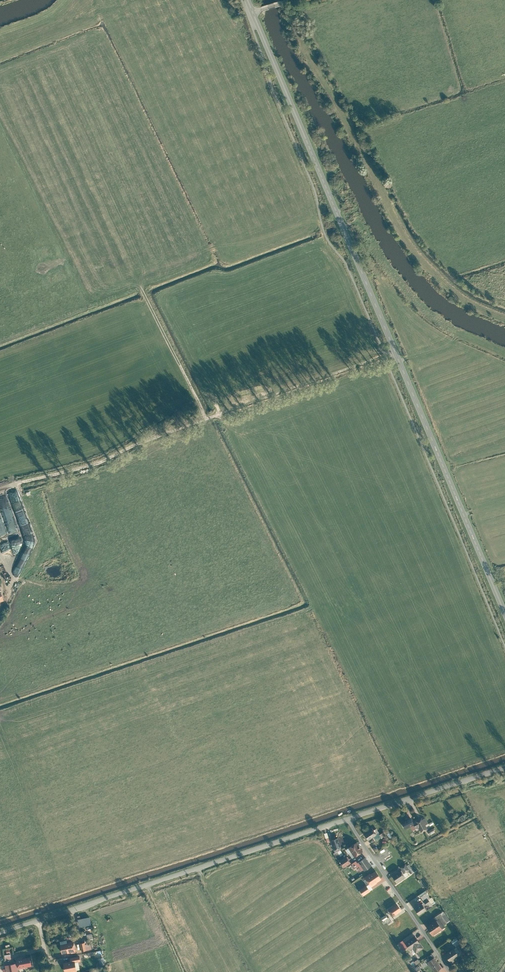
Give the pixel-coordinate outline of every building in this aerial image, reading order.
[(34,529),(28,532),(32,542),(38,539),(34,529)] [(424,815),(413,821),(415,824),(417,829),(420,828),(422,833),(428,830),(426,825),(428,824),(424,815)] [(412,819),(403,823),(406,829),(415,824),(413,821),(412,819)] [(374,828),(365,834),(369,841),(378,835),(374,828)] [(339,838),(332,841),(335,850),(342,847),(339,838)] [(358,842),(350,848),(356,857),(364,852),(358,842)] [(386,846),(377,851),(382,859),(391,854),(386,846)] [(348,857),(340,861),(345,868),(352,863),(348,857)] [(367,858),(360,862),(365,870),(366,870),(372,866),(367,858)] [(365,870),(360,862),(358,863),(357,861),(351,865),(354,870),(358,867),(362,872),(365,870)] [(410,870),(406,864),(401,868),(403,870),(405,874),(410,870)] [(403,870),(393,876),(398,883),(407,876),(405,874),(403,870)] [(383,879),(377,871),(372,874),(371,873),(366,877),(372,886),(378,883),(378,882),(383,879)] [(371,891),(367,886),(361,890),(364,896),(371,891)] [(430,898),(426,893),(421,897),(425,902),(429,899),(430,898)] [(402,911),(398,904),(390,910),(394,916),(402,911)] [(428,911),(423,904),(415,909),(420,916),(428,911)] [(426,924),(429,927),(438,921),(436,917),(426,924)] [(438,921),(429,927),(434,936),(444,929),(438,921)] [(425,948),(416,935),(405,942),(411,950),(414,948),(417,953),(425,948)] [(74,940),(60,943),(62,953),(67,951),(67,953),(76,951),(74,940)] [(85,942),(80,943),(82,950),(92,949),(90,942),(86,943),(85,942)] [(460,956),(455,949),(447,955),(452,962),(460,956)] [(31,965),(29,956),(16,959),(18,968),(31,965)] [(435,958),(429,962),(435,971),(437,971),(442,968),(435,958)] [(63,962),(65,971),(68,971),(77,970),(75,961),(74,959),(70,960),(63,962)] [(4,965),(6,971),(18,971),(18,968),(16,962),(4,965)]
